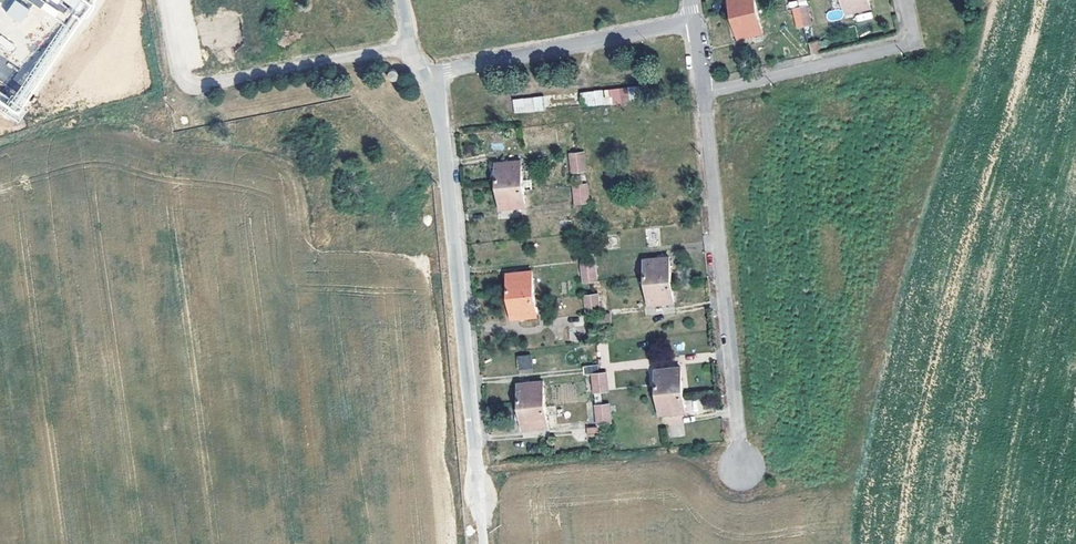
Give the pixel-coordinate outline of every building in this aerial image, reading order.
[(13,0),(4,0),(0,6),(7,10),(13,0)] [(65,20),(69,12),(84,19),(94,0),(24,0),(65,20)] [(755,0),(729,0),(738,40),(762,34),(755,0)] [(794,11),(801,9),(798,0),(791,0),(794,11)] [(868,0),(843,0),(846,15),(870,9),(868,0)] [(28,10),(15,1),(6,12),(20,22),(28,10)] [(807,7),(801,9),(805,26),(811,25),(807,7)] [(809,44),(805,26),(801,9),(794,11),(798,29),(795,30),(799,46),(809,44)] [(856,22),(872,18),(871,12),(855,15),(856,22)] [(297,34),(294,16),(280,18),(283,36),(297,34)] [(10,51),(15,45),(0,35),(0,44),(10,51)] [(61,44),(53,40),(30,79),(19,72),(14,80),(22,85),(14,100),(0,92),(0,103),(20,115),(61,44)] [(811,56),(819,54),(816,43),(809,44),(811,56)] [(398,79),(399,77),(398,74),(397,72),(395,71),(393,71),(390,72),(389,73),(388,75),(388,78),(389,80),(390,81),(393,82),(395,82),(397,81),(398,79)] [(649,85),(582,92),(583,106),(650,100),(649,85)] [(545,110),(544,96),(513,100),(515,113),(545,110)] [(585,153),(577,154),(579,171),(586,171),(585,153)] [(579,171),(577,154),(571,154),(572,172),(579,171)] [(521,161),(497,164),(501,209),(526,207),(521,161)] [(580,185),(574,186),(575,204),(582,203),(580,185)] [(588,185),(580,185),(582,203),(589,203),(588,185)] [(669,257),(645,260),(649,306),(674,304),(669,257)] [(588,264),(590,282),(597,281),(596,263),(588,264)] [(590,282),(588,264),(581,265),(583,283),(590,282)] [(533,271),(508,274),(512,320),(537,318),(533,271)] [(598,295),(598,296),(617,294),(616,286),(591,289),(591,295),(598,295)] [(593,314),(591,295),(584,296),(586,315),(593,314)] [(591,295),(593,314),(600,313),(598,296),(598,295),(591,295)] [(608,315),(595,316),(596,324),(609,323),(608,315)] [(531,354),(516,356),(517,370),(532,369),(531,354)] [(599,374),(599,366),(585,367),(586,375),(593,375),(595,393),(601,392),(599,374)] [(681,367),(656,370),(660,416),(686,414),(681,367)] [(599,374),(601,392),(609,392),(607,373),(599,374)] [(544,381),(519,384),(523,430),(548,428),(544,381)] [(604,424),(603,406),(596,407),(598,425),(604,424)] [(610,406),(603,406),(604,424),(612,423),(610,406)] [(673,438),(685,432),(681,425),(670,431),(673,438)] [(604,426),(589,428),(590,436),(605,435),(604,426)]
